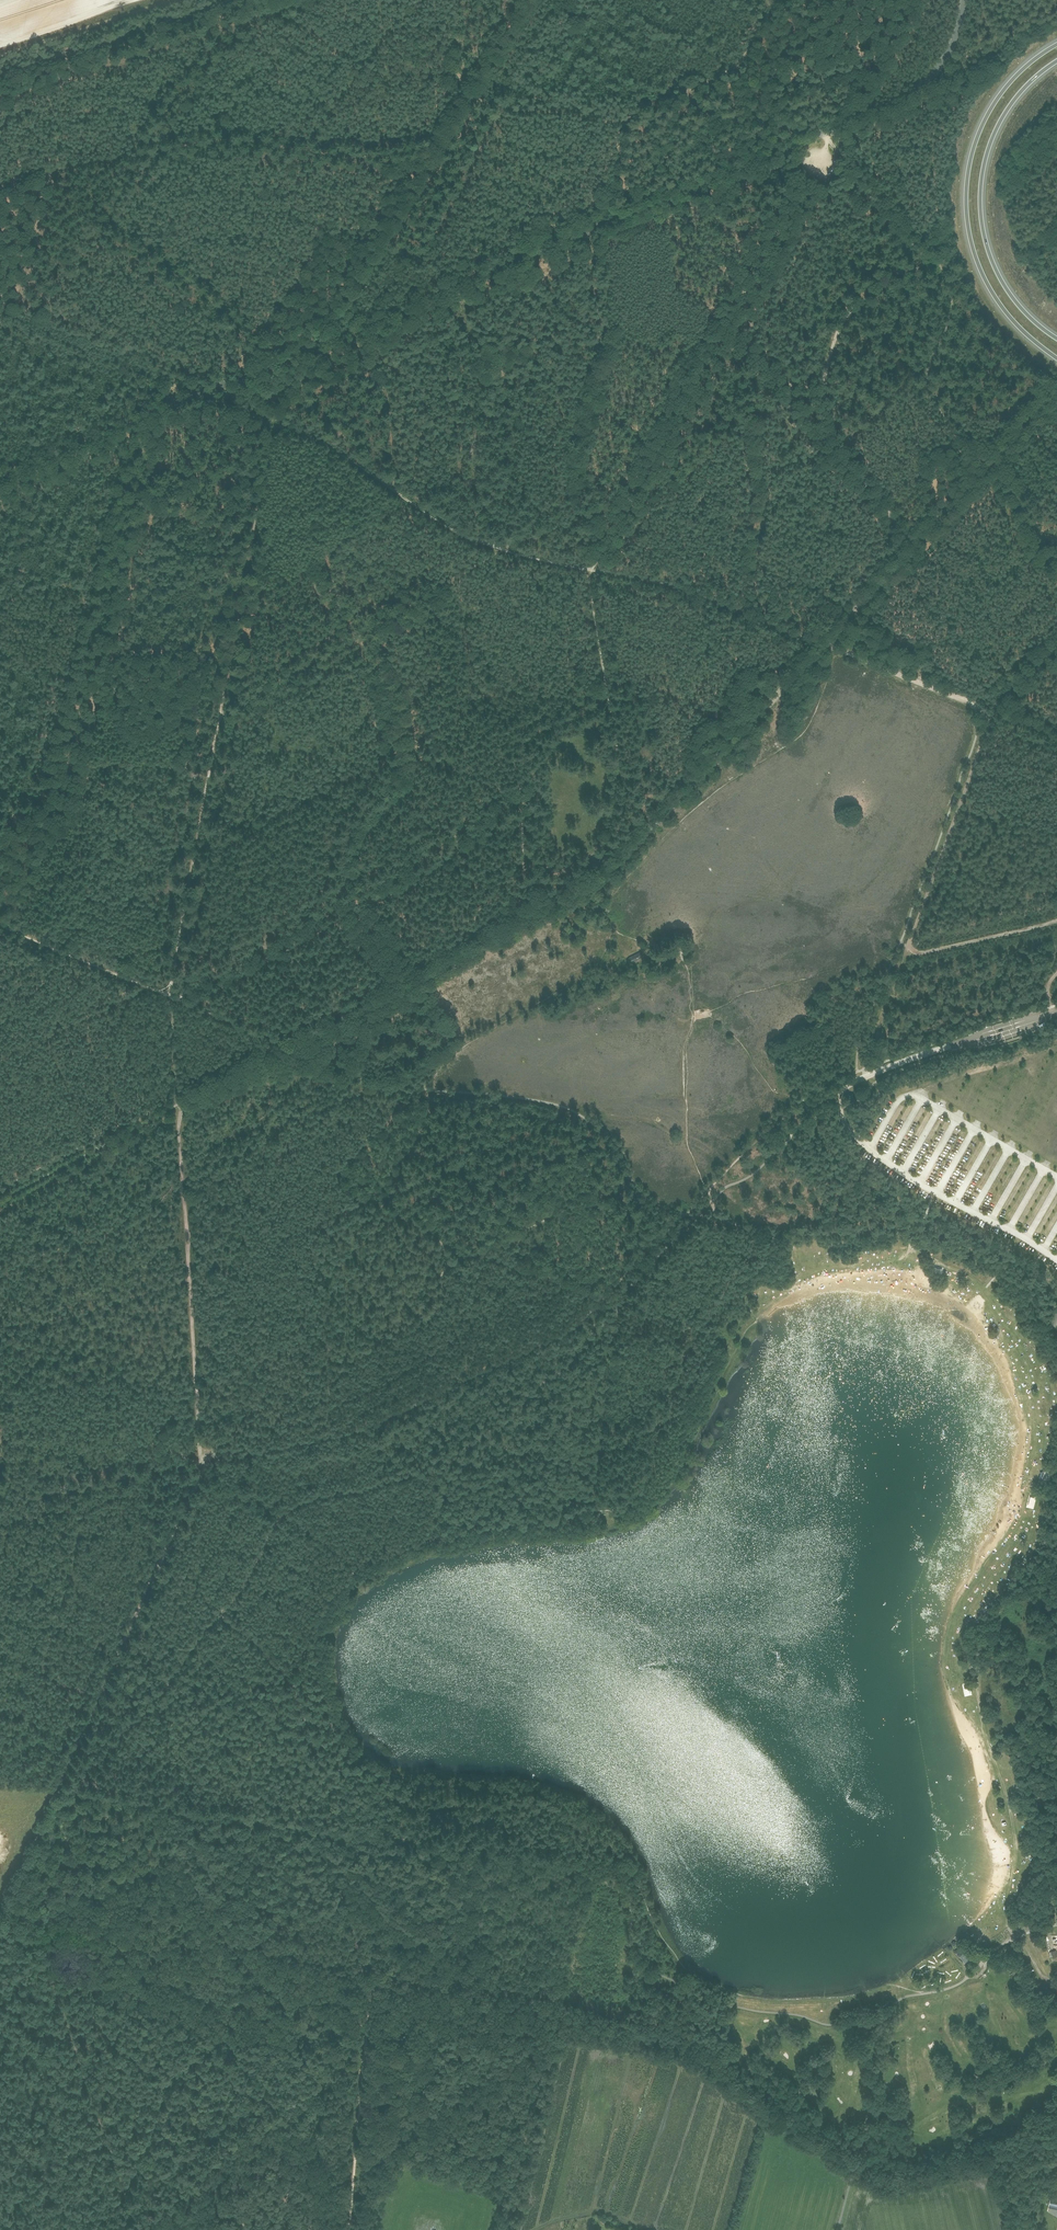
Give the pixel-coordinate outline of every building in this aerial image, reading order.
[(640,951),(628,957),(632,963),(643,957),(640,951)] [(963,1960),(967,1963),(971,1961),(974,1956),(972,1952),(968,1949),(963,1952),(960,1956),(963,1960)]
